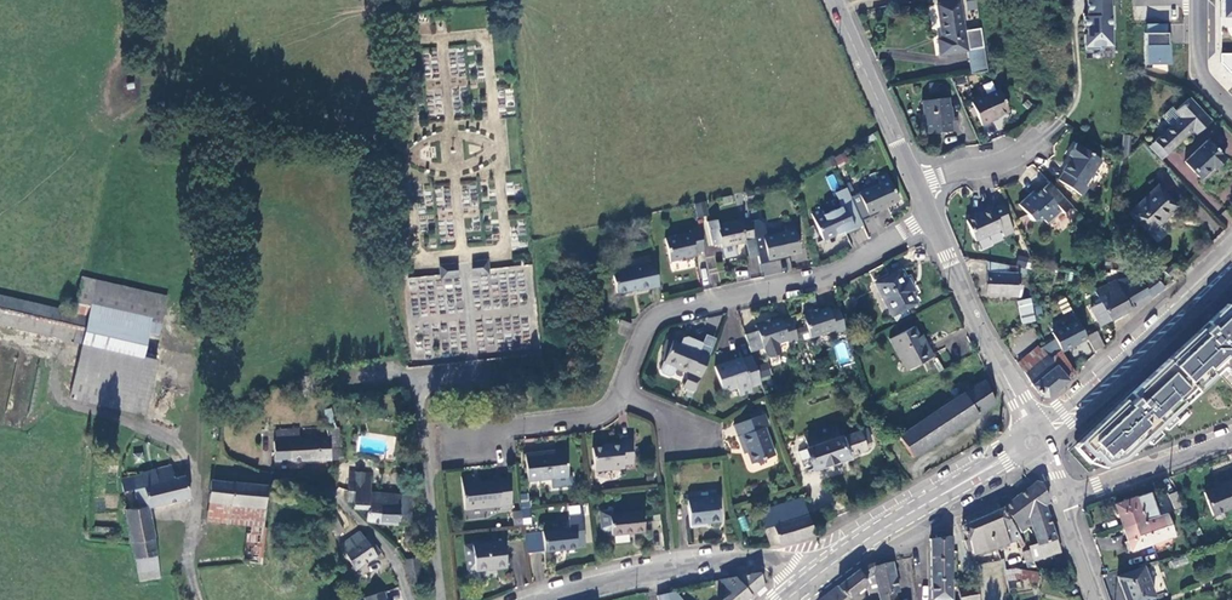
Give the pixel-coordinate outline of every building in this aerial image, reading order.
[(1087,16),(1083,16),(1083,28),(1086,28),(1086,34),(1084,34),(1084,50),(1099,49),(1099,45),(1111,45),(1110,27),(1113,27),(1113,6),(1110,6),(1109,0),(1086,0),(1087,16)] [(1220,16),(1231,17),(1231,0),(1220,0),(1220,16)] [(938,40),(941,55),(968,51),(971,74),(988,71),(981,29),(964,31),(960,2),(938,5),(943,39),(938,40)] [(1169,24),(1145,24),(1145,64),(1169,64),(1169,24)] [(1220,54),(1221,62),(1231,74),(1231,54),(1220,54)] [(998,91),(971,103),(982,126),(991,123),(990,121),(1008,113),(998,91)] [(954,131),(950,99),(923,101),(927,134),(954,131)] [(1208,118),(1189,99),(1175,112),(1181,118),(1155,142),(1166,154),(1192,131),(1194,132),(1208,118)] [(1208,118),(1194,132),(1196,134),(1210,121),(1208,118)] [(1122,136),(1121,150),(1129,151),(1130,136),(1122,136)] [(1226,159),(1208,140),(1185,162),(1201,179),(1212,169),(1214,170),(1226,159)] [(1166,154),(1155,142),(1149,147),(1161,159),(1166,154)] [(1102,161),(1077,144),(1070,154),(1073,157),(1063,172),(1064,173),(1060,181),(1083,196),(1088,188),(1085,186),(1102,161)] [(1129,151),(1121,150),(1120,163),(1129,155),(1129,151)] [(845,152),(834,157),(838,166),(849,160),(845,152)] [(826,176),(831,190),(839,187),(834,173),(826,176)] [(901,202),(888,175),(879,180),(881,185),(861,195),(872,218),(881,214),(879,212),(901,202)] [(1063,214),(1073,206),(1051,183),(1037,196),(1030,195),(1020,205),(1034,221),(1044,220),(1048,224),(1061,212),(1063,214)] [(1178,206),(1158,187),(1129,214),(1149,234),(1178,206)] [(846,234),(864,225),(847,188),(836,194),(842,207),(824,216),(821,210),(812,215),(825,242),(845,232),(846,234)] [(705,201),(694,204),(697,218),(708,215),(705,201)] [(1015,234),(1003,206),(994,209),(994,208),(983,213),(984,214),(967,221),(976,242),(1002,231),(1005,238),(1015,234)] [(746,242),(754,240),(751,222),(742,224),(742,222),(718,227),(717,221),(708,223),(713,247),(722,245),(722,249),(746,244),(746,242)] [(801,254),(795,225),(785,227),(787,232),(764,238),(770,263),(779,261),(779,258),(801,254)] [(696,254),(705,253),(700,229),(690,231),(691,233),(667,239),(672,263),(681,261),(682,262),(687,261),(687,259),(697,258),(696,254)] [(749,260),(759,257),(754,240),(746,242),(746,244),(749,260)] [(1017,266),(1026,267),(1028,257),(1018,255),(1017,266)] [(706,258),(707,269),(715,269),(715,258),(706,258)] [(474,271),(489,269),(488,260),(473,262),(474,271)] [(640,291),(660,287),(654,263),(613,271),(617,293),(639,289),(640,291)] [(1025,275),(1026,269),(1009,267),(987,263),(987,295),(1017,296),(1018,275),(1025,275)] [(441,275),(455,273),(454,264),(440,266),(441,275)] [(1169,279),(1178,270),(1173,265),(1165,273),(1169,279)] [(906,281),(900,271),(876,284),(892,316),(917,303),(912,293),(914,292),(908,280),(906,281)] [(1134,278),(1116,282),(1131,309),(1150,297),(1151,298),(1165,288),(1155,275),(1144,284),(1142,280),(1137,283),(1134,278)] [(166,297),(83,278),(78,301),(91,304),(89,314),(0,294),(0,324),(83,343),(142,357),(151,318),(161,320),(166,297)] [(1100,327),(1132,310),(1131,309),(1116,282),(1096,292),(1100,299),(1096,302),(1097,305),(1091,309),(1100,327)] [(1015,326),(1035,322),(1030,300),(1017,302),(1019,313),(1013,314),(1015,326)] [(836,333),(845,330),(837,307),(829,309),(829,307),(818,310),(818,309),(812,311),(813,312),(804,315),(807,326),(811,338),(835,331),(836,333)] [(1227,310),(1071,450),(1084,464),(1094,456),(1103,466),(1125,461),(1223,368),(1231,378),(1231,316),(1227,310)] [(628,326),(630,320),(620,316),(618,323),(628,326)] [(789,345),(799,342),(792,318),(783,321),(782,319),(772,322),(772,320),(766,322),(767,324),(758,327),(759,331),(765,350),(768,358),(772,359),(780,356),(782,353),(780,345),(788,343),(789,345)] [(1078,320),(1052,333),(1062,352),(1087,339),(1078,320)] [(803,340),(811,338),(807,326),(800,328),(803,340)] [(909,369),(932,357),(927,347),(924,348),(913,328),(890,340),(897,355),(900,353),(909,369)] [(759,331),(746,336),(752,354),(765,350),(759,331)] [(1096,332),(1087,337),(1094,352),(1104,346),(1096,332)] [(1039,347),(1018,364),(1025,374),(1047,356),(1050,358),(1060,351),(1054,343),(1056,342),(1054,338),(1046,341),(1049,346),(1042,351),(1039,347)] [(662,361),(665,362),(673,343),(667,340),(662,352),(665,353),(662,361)] [(687,374),(700,379),(710,356),(701,352),(701,351),(689,346),(688,347),(673,341),(673,343),(665,362),(665,363),(677,368),(676,369),(687,374)] [(156,360),(142,357),(83,343),(71,396),(144,413),(156,360)] [(1047,356),(1025,374),(1031,385),(1042,396),(1048,397),(1076,374),(1061,351),(1060,351),(1050,358),(1047,356)] [(751,387),(761,384),(753,357),(742,360),(742,359),(716,367),(723,393),(738,388),(741,397),(753,393),(751,387)] [(673,376),(676,369),(677,368),(665,363),(661,371),(663,374),(670,377),(673,376)] [(759,365),(763,381),(772,379),(768,363),(759,365)] [(681,388),(694,393),(700,379),(687,374),(681,388)] [(319,384),(318,375),(308,376),(309,386),(319,384)] [(983,381),(964,392),(898,436),(914,457),(995,404),(983,381)] [(752,466),(775,457),(764,429),(768,428),(763,416),(736,427),(740,438),(738,438),(742,448),(745,448),(748,455),(752,466)] [(814,469),(832,462),(866,451),(863,443),(870,441),(865,429),(839,438),(835,426),(804,437),(808,449),(807,450),(814,469)] [(342,458),(337,427),(328,427),(333,460),(342,458)] [(331,460),(327,437),(298,439),(298,430),(276,431),(276,441),(273,441),(275,460),(331,460)] [(633,463),(631,440),(621,441),(621,445),(610,447),(611,448),(593,450),(596,470),(624,468),(624,465),(633,463)] [(569,477),(567,452),(538,455),(538,453),(525,455),(527,481),(569,477)] [(170,465),(143,472),(141,472),(142,474),(121,479),(123,491),(134,489),(138,507),(125,509),(134,558),(135,558),(139,581),(160,577),(156,555),(159,555),(156,538),(155,538),(149,506),(189,497),(184,477),(174,479),(170,465)] [(347,471),(349,480),(370,482),(368,472),(347,471)] [(508,477),(461,482),(465,507),(500,503),(501,510),(512,508),(508,477)] [(349,480),(347,497),(347,501),(354,502),(355,492),(369,493),(370,482),(349,480)] [(1222,483),(1223,485),(1204,493),(1213,514),(1231,507),(1231,480),(1222,483)] [(210,501),(264,507),(266,485),(212,481),(210,501)] [(1036,481),(1002,507),(1016,525),(1043,505),(1048,501),(1042,483),(1036,481)] [(1175,508),(1183,505),(1177,491),(1169,495),(1175,508)] [(367,509),(366,519),(367,521),(369,522),(378,523),(411,526),(411,495),(369,493),(355,492),(354,502),(354,508),(367,509)] [(1120,517),(1124,527),(1159,515),(1150,492),(1115,504),(1120,517)] [(718,498),(688,500),(690,526),(701,525),(701,523),(719,521),(718,498)] [(758,511),(769,542),(771,547),(780,545),(814,535),(802,498),(758,511)] [(248,524),(245,561),(260,562),(264,507),(210,501),(208,519),(248,524)] [(1031,524),(1033,527),(1049,522),(1043,505),(1016,525),(1002,507),(1018,534),(1031,524)] [(1000,546),(1021,538),(1018,534),(1002,507),(961,525),(967,539),(964,541),(967,552),(971,551),(973,555),(1000,546)] [(1183,523),(1189,520),(1184,508),(1178,511),(1183,523)] [(513,527),(523,526),(521,511),(512,512),(513,527)] [(644,531),(642,511),(610,515),(610,511),(599,512),(602,528),(605,531),(611,530),(612,535),(644,531)] [(344,531),(334,512),(326,517),(336,535),(344,531)] [(1174,536),(1166,513),(1159,515),(1124,527),(1127,537),(1132,551),(1174,536)] [(1059,552),(1049,522),(1033,527),(1038,543),(1028,547),(1029,551),(1033,560),(1033,561),(1059,552)] [(576,548),(574,528),(542,531),(544,551),(576,548)] [(356,569),(381,552),(368,535),(365,537),(360,530),(342,543),(356,569)] [(930,540),(931,599),(952,599),(951,536),(930,540)] [(1128,552),(1132,551),(1127,537),(1123,538),(1128,552)] [(506,566),(503,540),(472,544),(464,545),(467,570),(506,566)] [(1025,562),(1033,560),(1029,551),(1023,553),(1025,562)] [(1186,555),(1171,561),(1173,568),(1188,563),(1186,555)] [(421,581),(420,557),(407,559),(407,571),(408,574),(412,583),(421,581)] [(355,576),(349,560),(341,564),(346,579),(355,576)] [(878,562),(872,563),(858,570),(836,586),(819,599),(845,599),(867,583),(866,579),(878,569),(877,565),(879,565),(878,562)] [(891,562),(879,565),(877,565),(878,569),(882,590),(878,591),(881,599),(897,599),(895,593),(899,591),(891,562)] [(1100,575),(1101,575),(1105,573),(1101,563),(1096,566),(1100,575)] [(1143,567),(1118,577),(1127,599),(1145,599),(1154,597),(1143,567)] [(870,593),(878,591),(882,590),(878,569),(866,579),(867,583),(870,593)] [(1037,582),(1038,573),(1014,569),(1006,570),(1007,580),(1016,579),(1037,582)] [(764,584),(759,573),(720,581),(730,592),(721,599),(744,599),(764,584)] [(976,586),(959,589),(961,599),(978,599),(976,586)] [(1074,586),(1066,589),(1068,595),(1077,591),(1074,586)] [(365,597),(366,599),(388,599),(385,591),(365,597)] [(674,592),(657,596),(658,599),(682,599),(674,592)]
